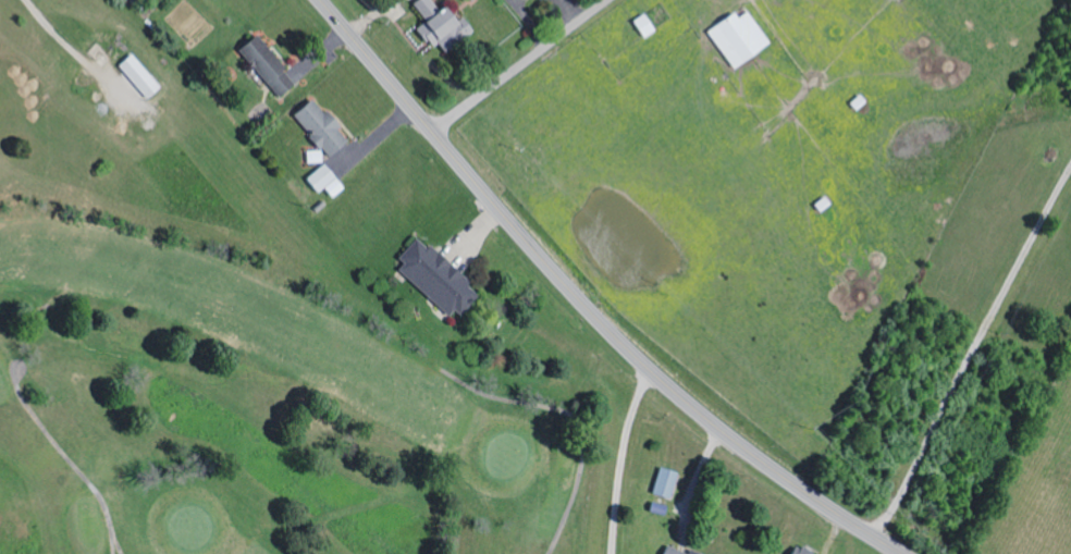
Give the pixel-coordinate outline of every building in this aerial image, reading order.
[(429,22),(423,26),(436,47),(443,43),(448,52),(477,33),(457,2),(443,12),(435,0),(420,0),(417,2),(429,22)] [(714,28),(736,68),(774,46),(754,10),(743,16),(742,13),(714,28)] [(649,36),(660,30),(650,12),(638,19),(649,36)] [(301,81),(260,36),(243,51),(285,96),(301,81)] [(166,86),(136,53),(123,65),(153,98),(166,86)] [(352,140),(342,128),(344,127),(318,97),(296,116),(333,157),(352,140)] [(310,178),(322,191),(327,187),(337,197),(348,186),(326,163),(310,178)] [(403,258),(408,263),(402,270),(453,316),(458,311),(463,316),(485,292),(423,236),(403,258)] [(654,494),(672,497),(678,470),(659,467),(654,494)] [(810,553),(793,543),(786,553),(810,553)] [(668,544),(664,553),(705,553),(693,549),(692,552),(668,544)]
